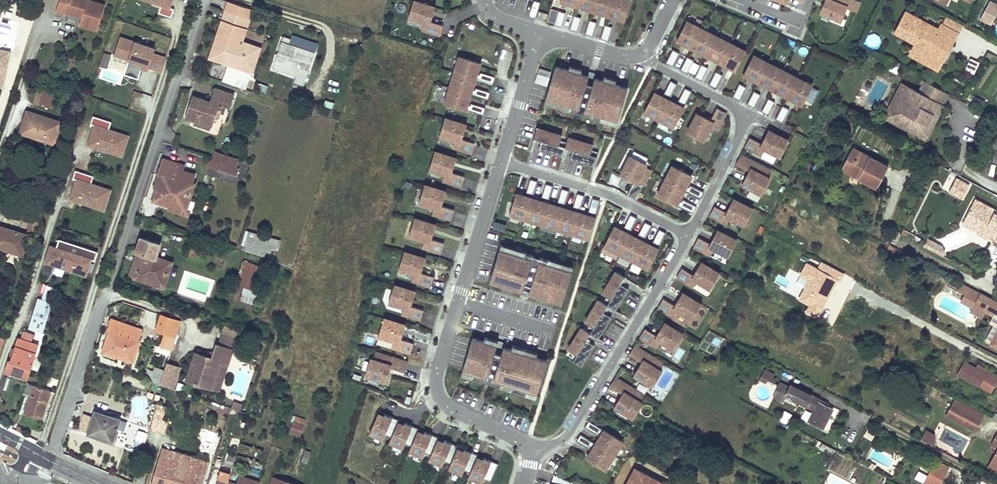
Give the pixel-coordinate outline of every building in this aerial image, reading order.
[(78,16),(79,13),(83,14),(82,17),(79,25),(96,30),(104,5),(88,0),(59,0),(55,12),(64,14),(65,11),(78,16)] [(161,3),(159,11),(171,15),(174,7),(170,5),(166,4),(168,0),(162,0),(161,3)] [(429,21),(433,7),(412,0),(407,17),(423,22),(421,29),(439,34),(442,25),(429,21)] [(595,0),(578,0),(576,5),(592,10),(595,0)] [(611,0),(595,0),(592,10),(607,15),(611,0)] [(629,0),(628,0),(611,0),(607,15),(623,19),(629,0)] [(822,13),(845,22),(851,7),(859,10),(862,1),(860,0),(828,0),(822,13)] [(996,14),(996,5),(996,6),(986,0),(977,18),(987,23),(993,12),(996,14)] [(246,6),(229,1),(222,20),(225,22),(215,54),(229,59),(228,62),(222,81),(246,89),(259,50),(250,47),(249,47),(250,44),(241,40),(249,18),(243,16),(246,6)] [(561,27),(565,12),(557,10),(553,25),(561,27)] [(900,11),(890,31),(909,41),(905,47),(930,60),(941,40),(946,43),(952,32),(934,22),(932,27),(900,11)] [(576,32),(580,17),(573,15),(569,29),(576,32)] [(222,20),(210,56),(228,62),(229,59),(215,54),(225,22),(222,20)] [(592,36),(596,22),(588,20),(584,34),(592,36)] [(691,47),(700,29),(685,21),(676,40),(691,47)] [(607,41),(611,26),(604,24),(600,39),(607,41)] [(705,55),(715,37),(700,29),(691,47),(705,55)] [(877,47),(880,36),(869,32),(866,43),(877,47)] [(120,34),(113,55),(141,64),(140,68),(146,70),(147,68),(149,61),(154,62),(151,69),(160,72),(165,55),(152,51),(154,46),(120,34)] [(290,36),(289,39),(288,44),(314,53),(316,45),(290,36)] [(282,37),(272,67),(297,75),(306,78),(314,53),(288,44),(289,39),(282,37)] [(719,62),(729,44),(715,37),(705,55),(719,62)] [(933,70),(946,43),(941,40),(930,60),(905,47),(902,54),(933,70)] [(744,52),(729,44),(719,62),(735,70),(735,69),(744,52)] [(672,66),(679,53),(672,49),(665,62),(672,66)] [(1,87),(9,52),(0,50),(0,87),(1,87)] [(492,84),(494,77),(480,72),(479,74),(476,73),(479,63),(459,56),(454,72),(474,78),(492,84)] [(767,64),(753,56),(743,74),(758,82),(767,64)] [(686,73),(693,60),(686,57),(679,70),(686,73)] [(701,81),(708,67),(701,64),(694,77),(701,81)] [(772,89),(782,71),(767,64),(758,82),(772,89)] [(617,120),(627,88),(594,78),(592,84),(586,82),(588,76),(555,66),(545,98),(569,105),(568,109),(591,116),(592,112),(617,120)] [(715,88),(722,75),(715,71),(708,84),(715,88)] [(787,97),(796,78),(782,71),(772,89),(787,97)] [(474,78),(454,72),(449,88),(470,94),(487,99),(489,92),(475,88),(474,90),(471,89),(474,78)] [(304,84),(306,78),(297,75),(295,81),(304,84)] [(812,86),(796,78),(787,97),(802,105),(805,99),(813,103),(819,91),(811,87),(812,86)] [(668,100),(676,84),(670,80),(663,94),(665,95),(663,97),(653,92),(644,111),(659,119),(668,100)] [(920,93),(903,84),(891,106),(909,116),(910,120),(905,129),(917,136),(924,124),(927,126),(933,115),(930,113),(933,108),(937,107),(939,104),(943,107),(949,95),(926,82),(924,86),(920,93)] [(739,100),(746,87),(739,83),(732,97),(739,100)] [(233,94),(215,88),(211,101),(193,95),(186,118),(211,127),(216,112),(219,105),(221,105),(228,108),(233,94)] [(466,105),(470,94),(449,88),(444,104),(482,115),(485,108),(470,104),(469,106),(466,105)] [(691,91),(684,88),(677,101),(679,102),(678,105),(668,100),(659,119),(673,126),(691,91)] [(44,89),(39,105),(52,108),(57,92),(44,89)] [(753,91),(746,104),(753,108),(760,94),(753,91)] [(568,109),(569,105),(545,98),(544,102),(568,109)] [(767,115),(774,102),(767,98),(761,111),(767,115)] [(709,116),(695,109),(685,128),(701,136),(709,122),(715,125),(724,108),(715,103),(709,116)] [(937,107),(933,108),(930,113),(933,115),(927,126),(924,124),(917,136),(925,140),(943,107),(939,104),(937,107)] [(782,122),(789,109),(782,105),(775,119),(782,122)] [(909,116),(891,106),(897,125),(905,129),(910,120),(909,116)] [(27,111),(24,121),(27,122),(23,133),(53,143),(60,123),(27,111)] [(617,120),(592,112),(591,116),(616,124),(617,120)] [(110,122),(92,116),(90,124),(93,125),(91,134),(94,135),(90,146),(96,148),(97,144),(106,147),(105,151),(121,156),(127,137),(108,130),(110,122)] [(444,118),(439,135),(454,140),(452,146),(471,152),(473,143),(460,139),(465,125),(444,118)] [(559,140),(560,135),(536,128),(533,137),(540,139),(539,144),(538,148),(562,156),(563,150),(564,147),(565,146),(557,144),(559,140)] [(749,138),(744,146),(761,155),(765,149),(779,156),(787,141),(768,131),(761,144),(749,138)] [(591,149),(592,145),(567,137),(566,142),(565,146),(564,147),(571,149),(571,152),(569,158),(593,165),(596,156),(589,154),(591,149)] [(988,157),(996,163),(996,141),(988,157)] [(852,147),(844,163),(859,172),(857,177),(876,187),(887,166),(852,147)] [(434,152),(429,168),(444,173),(442,180),(460,185),(463,176),(450,172),(454,158),(434,152)] [(239,159),(220,153),(218,160),(228,164),(233,165),(234,166),(237,167),(239,159)] [(635,199),(649,173),(652,166),(630,154),(620,175),(633,181),(626,195),(635,199)] [(762,194),(773,172),(740,155),(735,164),(749,171),(742,184),(762,194)] [(169,210),(183,214),(184,209),(183,208),(193,174),(183,171),(182,173),(177,171),(177,169),(179,163),(162,158),(157,174),(162,176),(158,189),(156,197),(170,201),(169,204),(170,204),(169,210)] [(215,159),(213,167),(225,171),(226,169),(228,164),(218,160),(215,159)] [(844,163),(841,168),(857,177),(859,172),(844,163)] [(686,185),(691,175),(672,166),(664,180),(683,190),(699,198),(703,192),(690,185),(689,187),(686,185)] [(93,176),(75,170),(72,178),(76,179),(73,187),(76,189),(73,200),(78,202),(79,198),(88,201),(87,205),(103,210),(110,191),(90,184),(93,176)] [(157,174),(153,187),(158,189),(162,176),(157,174)] [(949,184),(957,188),(961,190),(965,183),(953,177),(949,184)] [(533,196),(538,181),(530,179),(525,193),(533,196)] [(678,200),(683,190),(664,180),(657,195),(692,213),(696,206),(682,199),(681,201),(678,200)] [(548,201),(553,186),(545,184),(540,198),(548,201)] [(946,189),(954,193),(957,188),(949,184),(946,189)] [(424,185),(419,202),(434,206),(431,213),(450,219),(453,209),(440,205),(444,191),(424,185)] [(565,205),(569,191),(561,188),(557,203),(565,205)] [(532,197),(517,192),(510,216),(526,220),(532,197)] [(580,211),(585,196),(577,194),(573,208),(580,211)] [(547,202),(532,197),(526,220),(540,224),(547,202)] [(596,215),(600,200),(592,198),(588,212),(596,215)] [(744,225),(752,209),(733,199),(726,212),(714,206),(709,215),(726,224),(729,217),(744,225)] [(964,218),(983,228),(981,232),(981,234),(989,239),(995,228),(996,229),(996,213),(995,212),(996,210),(974,199),(964,218)] [(35,209),(7,200),(3,213),(30,222),(28,230),(34,232),(37,222),(31,220),(35,209)] [(564,207),(547,202),(540,224),(557,230),(564,207)] [(579,212),(564,207),(557,230),(572,235),(579,212)] [(595,217),(579,212),(572,235),(588,240),(595,217)] [(637,218),(630,214),(623,228),(625,229),(623,232),(614,227),(604,245),(618,253),(628,234),(637,218)] [(414,218),(409,235),(423,240),(421,246),(440,252),(443,243),(430,239),(434,225),(414,218)] [(964,218),(962,222),(981,232),(983,228),(964,218)] [(492,227),(504,230),(506,223),(494,220),(492,227)] [(651,225),(644,222),(637,235),(639,236),(638,239),(628,234),(618,253),(633,260),(643,241),(651,225)] [(6,250),(7,247),(21,252),(26,235),(0,227),(0,248),(6,250)] [(665,233),(659,229),(652,243),(654,244),(652,246),(643,241),(633,260),(647,268),(665,233)] [(728,256),(736,241),(716,231),(710,244),(698,238),(693,246),(710,255),(713,249),(728,256)] [(267,260),(270,250),(258,247),(261,237),(249,234),(246,243),(252,245),(250,254),(267,260)] [(141,236),(136,250),(138,251),(143,252),(136,274),(164,283),(171,263),(153,257),(158,242),(141,236)] [(273,241),(261,237),(258,247),(270,250),(273,241)] [(94,261),(97,252),(58,239),(55,247),(50,246),(44,263),(57,267),(59,262),(66,264),(64,269),(74,272),(75,267),(87,271),(90,260),(94,261)] [(279,242),(273,241),(270,250),(276,252),(279,242)] [(524,252),(499,245),(498,249),(523,256),(524,252)] [(914,257),(896,247),(895,250),(900,253),(898,256),(911,263),(914,257)] [(560,303),(570,271),(546,263),(547,259),(524,252),(523,256),(498,249),(488,281),(522,291),(523,285),(529,287),(528,293),(560,303)] [(143,252),(138,251),(130,275),(163,286),(164,283),(136,274),(143,252)] [(404,252),(398,268),(413,273),(411,280),(430,286),(433,276),(419,272),(424,258),(404,252)] [(571,267),(547,259),(546,263),(570,271),(571,267)] [(235,283),(237,284),(245,261),(242,261),(235,283)] [(263,268),(245,261),(237,284),(244,286),(256,290),(263,268)] [(711,288),(719,272),(700,262),(693,275),(681,268),(676,277),(693,286),(696,280),(711,288)] [(50,267),(43,265),(41,273),(47,276),(50,267)] [(87,271),(75,267),(74,272),(85,276),(87,271)] [(624,276),(616,271),(602,293),(607,297),(610,298),(606,305),(609,307),(614,310),(628,288),(623,285),(620,283),(624,276)] [(968,285),(959,281),(955,290),(963,294),(968,285)] [(51,300),(56,287),(46,284),(42,297),(51,300)] [(393,285),(388,302),(403,306),(401,313),(419,319),(422,309),(409,305),(413,291),(393,285)] [(963,294),(959,301),(971,307),(973,304),(979,291),(968,285),(963,294)] [(252,301),(256,290),(244,286),(241,297),(252,301)] [(979,291),(973,304),(984,310),(988,312),(984,320),(993,324),(985,341),(994,345),(996,347),(996,301),(979,291)] [(691,319),(700,304),(682,293),(674,306),(662,299),(657,307),(673,317),(677,311),(691,319)] [(51,302),(38,298),(31,322),(43,326),(51,302)] [(602,311),(606,305),(603,303),(598,300),(584,322),(590,325),(593,327),(589,333),(592,335),(597,338),(610,316),(605,313),(602,311)] [(973,304),(971,307),(969,311),(980,317),(984,310),(973,304)] [(181,321),(162,314),(156,331),(165,334),(161,345),(164,346),(164,347),(172,350),(176,338),(181,321)] [(111,319),(106,331),(111,332),(105,349),(132,359),(138,342),(142,329),(126,324),(111,319)] [(383,319),(378,335),(393,340),(391,347),(409,352),(412,343),(399,339),(403,325),(383,319)] [(43,326),(31,322),(29,328),(42,332),(43,326)] [(673,349),(682,334),(663,323),(656,336),(644,329),(639,337),(655,347),(659,341),(673,349)] [(223,326),(217,345),(231,349),(238,331),(223,326)] [(585,339),(589,333),(586,331),(581,328),(567,351),(571,353),(575,356),(572,360),(581,365),(593,344),(588,341),(585,339)] [(5,370),(27,378),(35,357),(35,356),(38,345),(30,342),(33,334),(22,330),(20,339),(18,338),(15,349),(12,348),(5,370)] [(536,393),(546,360),(502,347),(500,353),(494,351),(496,345),(471,338),(461,370),(471,373),(470,376),(500,386),(501,382),(511,385),(510,389),(525,393),(526,390),(536,393)] [(211,358),(195,352),(185,380),(210,388),(219,361),(227,364),(232,350),(231,349),(217,345),(215,344),(211,358)] [(663,364),(633,346),(628,354),(641,362),(633,374),(652,386),(661,372),(659,370),(663,364)] [(406,362),(373,352),(371,359),(368,358),(363,375),(384,381),(389,367),(403,372),(406,362)] [(227,364),(219,361),(210,388),(218,391),(227,364)] [(957,372),(959,373),(957,377),(967,383),(969,379),(990,390),(996,377),(996,374),(976,363),(973,367),(963,362),(957,372)] [(167,364),(165,373),(161,385),(172,389),(179,368),(167,364)] [(659,386),(672,389),(676,370),(663,367),(659,386)] [(761,375),(770,380),(772,376),(773,373),(765,369),(761,375)] [(156,370),(152,382),(161,385),(165,373),(156,370)] [(614,378),(609,386),(621,394),(614,406),(633,418),(642,403),(640,402),(643,396),(614,378)] [(827,406),(821,403),(822,401),(792,384),(790,387),(781,383),(775,396),(783,400),(786,395),(814,409),(809,420),(822,427),(831,409),(827,406)] [(33,385),(24,413),(41,419),(50,390),(33,385)] [(954,399),(950,406),(980,421),(983,414),(954,399)] [(980,421),(950,406),(945,415),(975,430),(980,421)] [(824,429),(828,431),(838,409),(833,407),(824,429)] [(95,411),(88,433),(112,441),(120,419),(95,411)] [(368,434),(382,440),(384,435),(390,438),(397,422),(399,420),(384,414),(383,416),(378,413),(368,434)] [(295,416),(293,421),(303,425),(305,420),(295,416)] [(622,441),(588,420),(584,427),(597,435),(598,433),(601,434),(595,444),(613,455),(622,441)] [(293,421),(289,432),(300,436),(303,425),(293,421)] [(403,425),(397,422),(390,438),(389,442),(402,448),(404,444),(410,447),(417,431),(418,429),(404,422),(403,425)] [(874,431),(867,427),(863,436),(870,439),(874,431)] [(417,431),(410,447),(408,451),(421,457),(423,453),(430,455),(437,440),(438,438),(424,431),(423,434),(417,431)] [(920,441),(927,444),(932,435),(925,432),(920,441)] [(595,444),(579,435),(575,441),(588,449),(589,447),(592,449),(586,459),(604,470),(613,455),(595,444)] [(430,455),(428,460),(441,466),(443,461),(450,464),(457,449),(458,446),(443,440),(442,442),(437,440),(430,455)] [(240,443),(236,455),(260,462),(264,450),(240,443)] [(162,449),(158,462),(192,472),(196,460),(162,449)] [(450,464),(448,469),(461,474),(463,470),(470,473),(477,457),(478,455),(463,449),(462,451),(457,449),(450,464)] [(224,463),(233,466),(235,457),(227,455),(224,463)] [(470,473),(468,477),(481,483),(483,479),(489,482),(497,464),(483,458),(482,460),(477,457),(470,473)] [(158,462),(152,483),(202,483),(205,475),(208,476),(212,465),(196,460),(192,472),(158,462)] [(923,483),(925,483),(938,483),(948,468),(935,461),(923,483)] [(550,483),(570,483),(571,481),(553,475),(550,483)]
